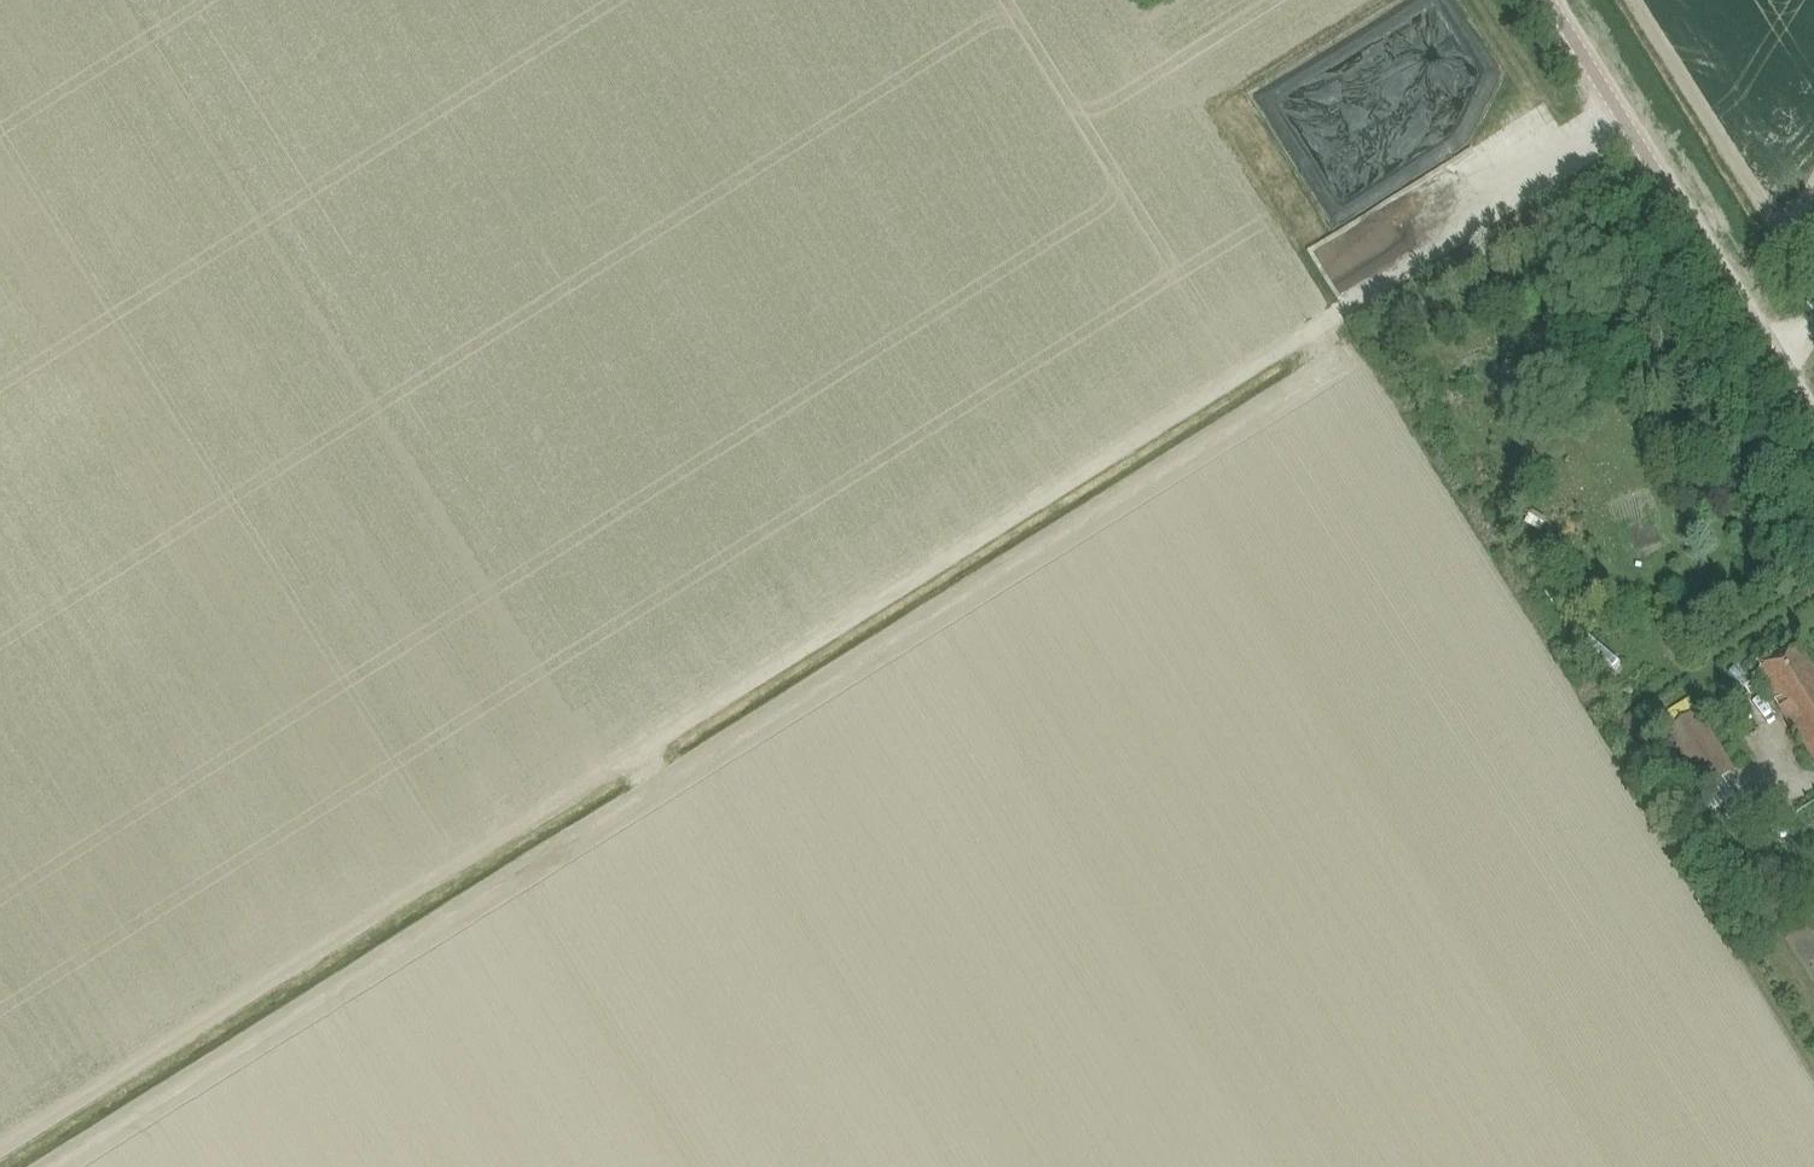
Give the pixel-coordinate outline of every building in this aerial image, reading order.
[(1798,647),(1757,673),(1813,761),(1813,672),(1798,647)] [(1678,749),(1703,789),(1710,800),(1740,781),(1696,711),(1666,730),(1678,749)]
